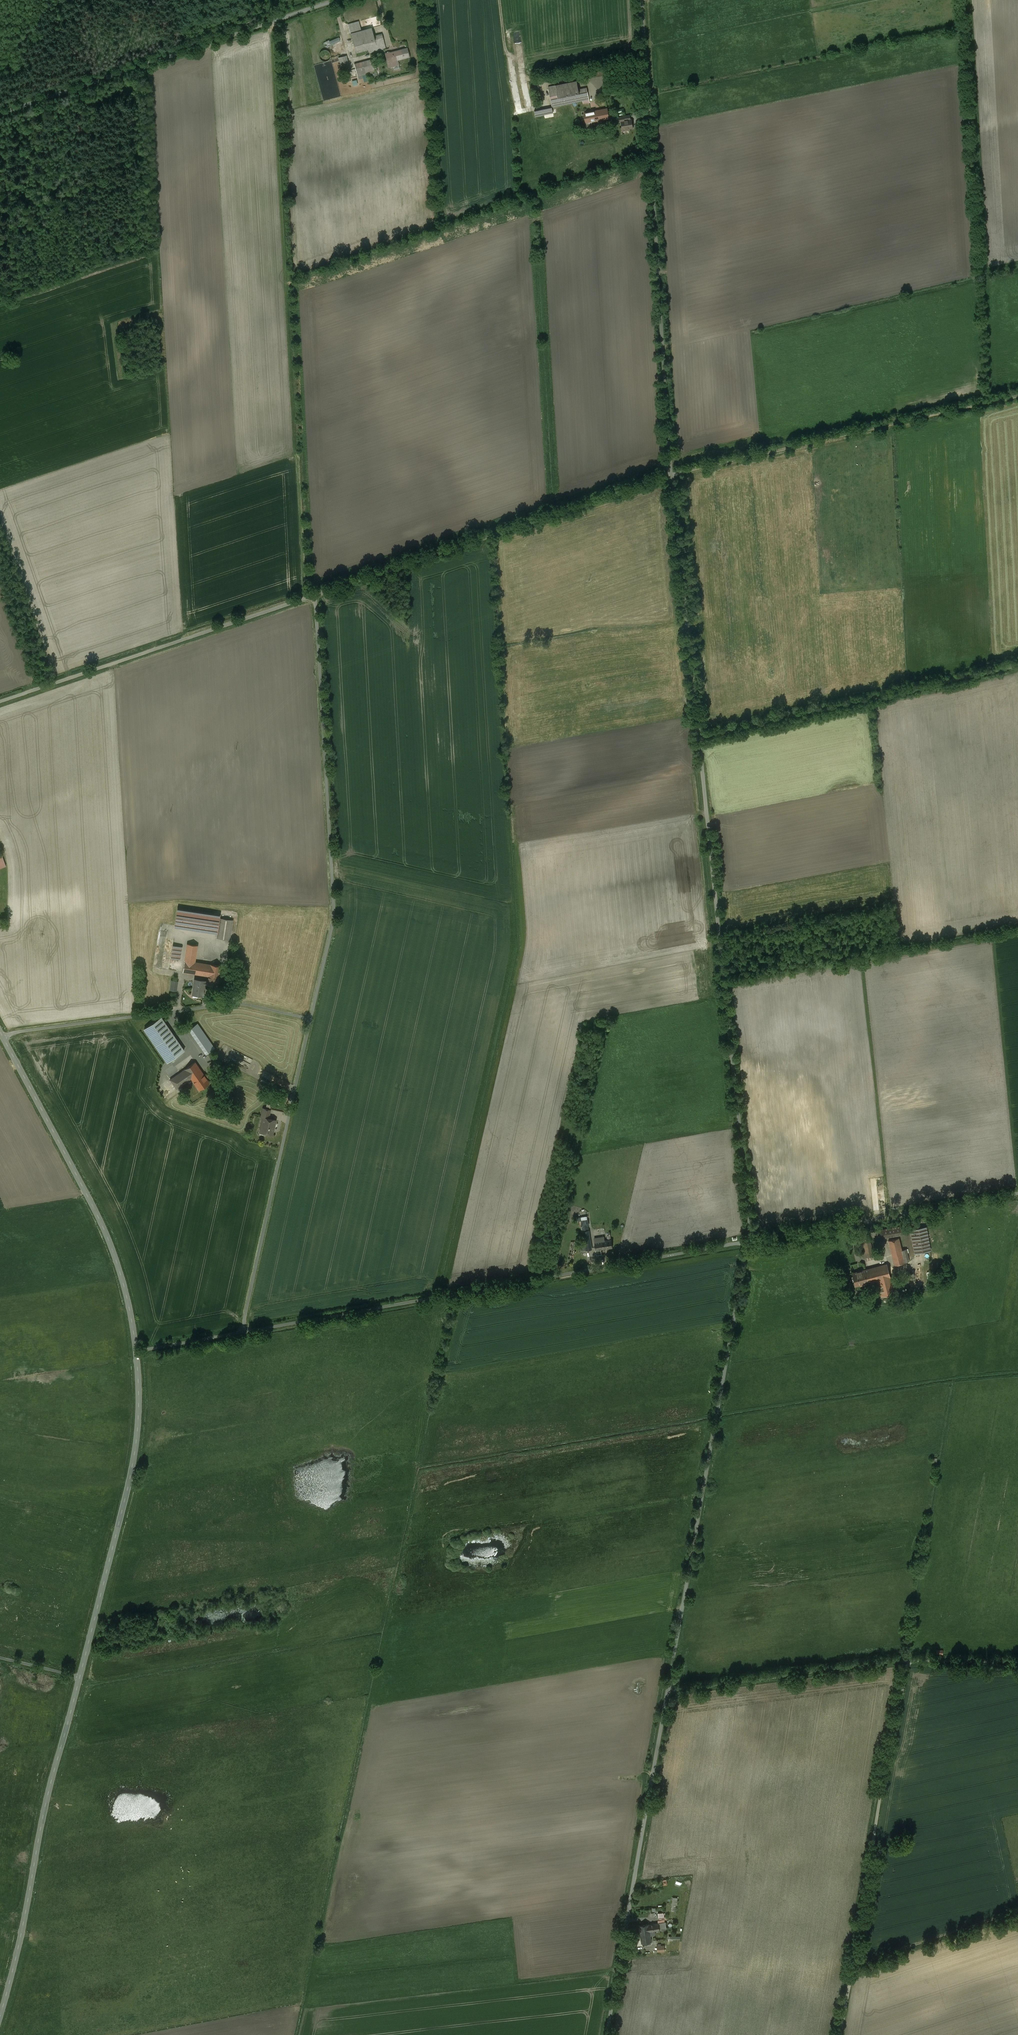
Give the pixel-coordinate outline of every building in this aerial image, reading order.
[(372,28),(351,33),(356,53),(368,50),(369,53),(386,48),(382,34),(374,36),(372,28)] [(407,48),(390,53),(390,52),(386,53),(385,53),(389,67),(399,65),(397,60),(409,57),(410,57),(407,48)] [(330,58),(331,56),(330,53),(329,52),(327,50),(325,50),(323,51),(321,52),(320,54),(319,56),(320,58),(321,60),(323,61),(325,61),(327,61),(329,60),(330,58)] [(346,56),(338,58),(342,72),(350,70),(346,56)] [(374,59),(354,65),(357,76),(377,71),(374,59)] [(608,67),(588,71),(589,79),(609,75),(608,67)] [(577,81),(548,87),(552,107),(583,101),(584,104),(590,103),(587,88),(579,90),(577,81)] [(552,107),(534,111),(536,117),(553,113),(552,107)] [(603,110),(590,112),(584,113),(586,123),(585,123),(585,127),(587,126),(587,129),(593,127),(592,121),(609,118),(607,108),(603,109),(603,110)] [(622,122),(623,130),(625,130),(629,130),(629,129),(633,128),(632,120),(625,121),(622,122)] [(220,918),(221,914),(219,914),(178,908),(175,927),(218,933),(217,938),(229,940),(232,920),(220,918)] [(183,972),(209,976),(208,981),(207,985),(218,987),(221,966),(210,964),(210,965),(195,962),(197,945),(188,944),(183,972)] [(205,980),(195,979),(193,994),(203,996),(205,985),(207,985),(208,981),(205,981),(205,980)] [(167,1062),(184,1050),(161,1017),(144,1029),(167,1062)] [(197,1024),(189,1030),(206,1054),(214,1048),(197,1024)] [(191,1079),(202,1071),(195,1062),(178,1074),(174,1068),(166,1073),(177,1089),(191,1079)] [(202,1071),(191,1079),(199,1090),(210,1083),(202,1071)] [(261,1117),(263,1118),(264,1117),(269,1119),(271,1110),(263,1108),(261,1117)] [(260,1131),(264,1132),(265,1133),(267,1134),(268,1133),(272,1134),(274,1128),(275,1124),(275,1123),(275,1120),(269,1119),(264,1117),(263,1118),(260,1131)] [(907,1225),(876,1230),(878,1239),(909,1234),(907,1225)] [(926,1227),(911,1230),(915,1253),(931,1250),(926,1227)] [(585,1243),(586,1250),(592,1249),(589,1231),(588,1231),(583,1231),(585,1243)] [(869,1233),(860,1235),(864,1258),(874,1256),(869,1233)] [(604,1237),(594,1238),(597,1255),(602,1254),(601,1249),(612,1248),(611,1240),(605,1240),(604,1237)] [(899,1238),(889,1241),(895,1265),(909,1261),(906,1249),(902,1250),(899,1238)] [(888,1264),(853,1273),(856,1286),(869,1282),(871,1290),(880,1288),(882,1295),(895,1292),(888,1264)] [(649,1924),(640,1925),(642,1942),(651,1941),(651,1935),(653,1935),(652,1931),(666,1929),(665,1922),(649,1924)]
